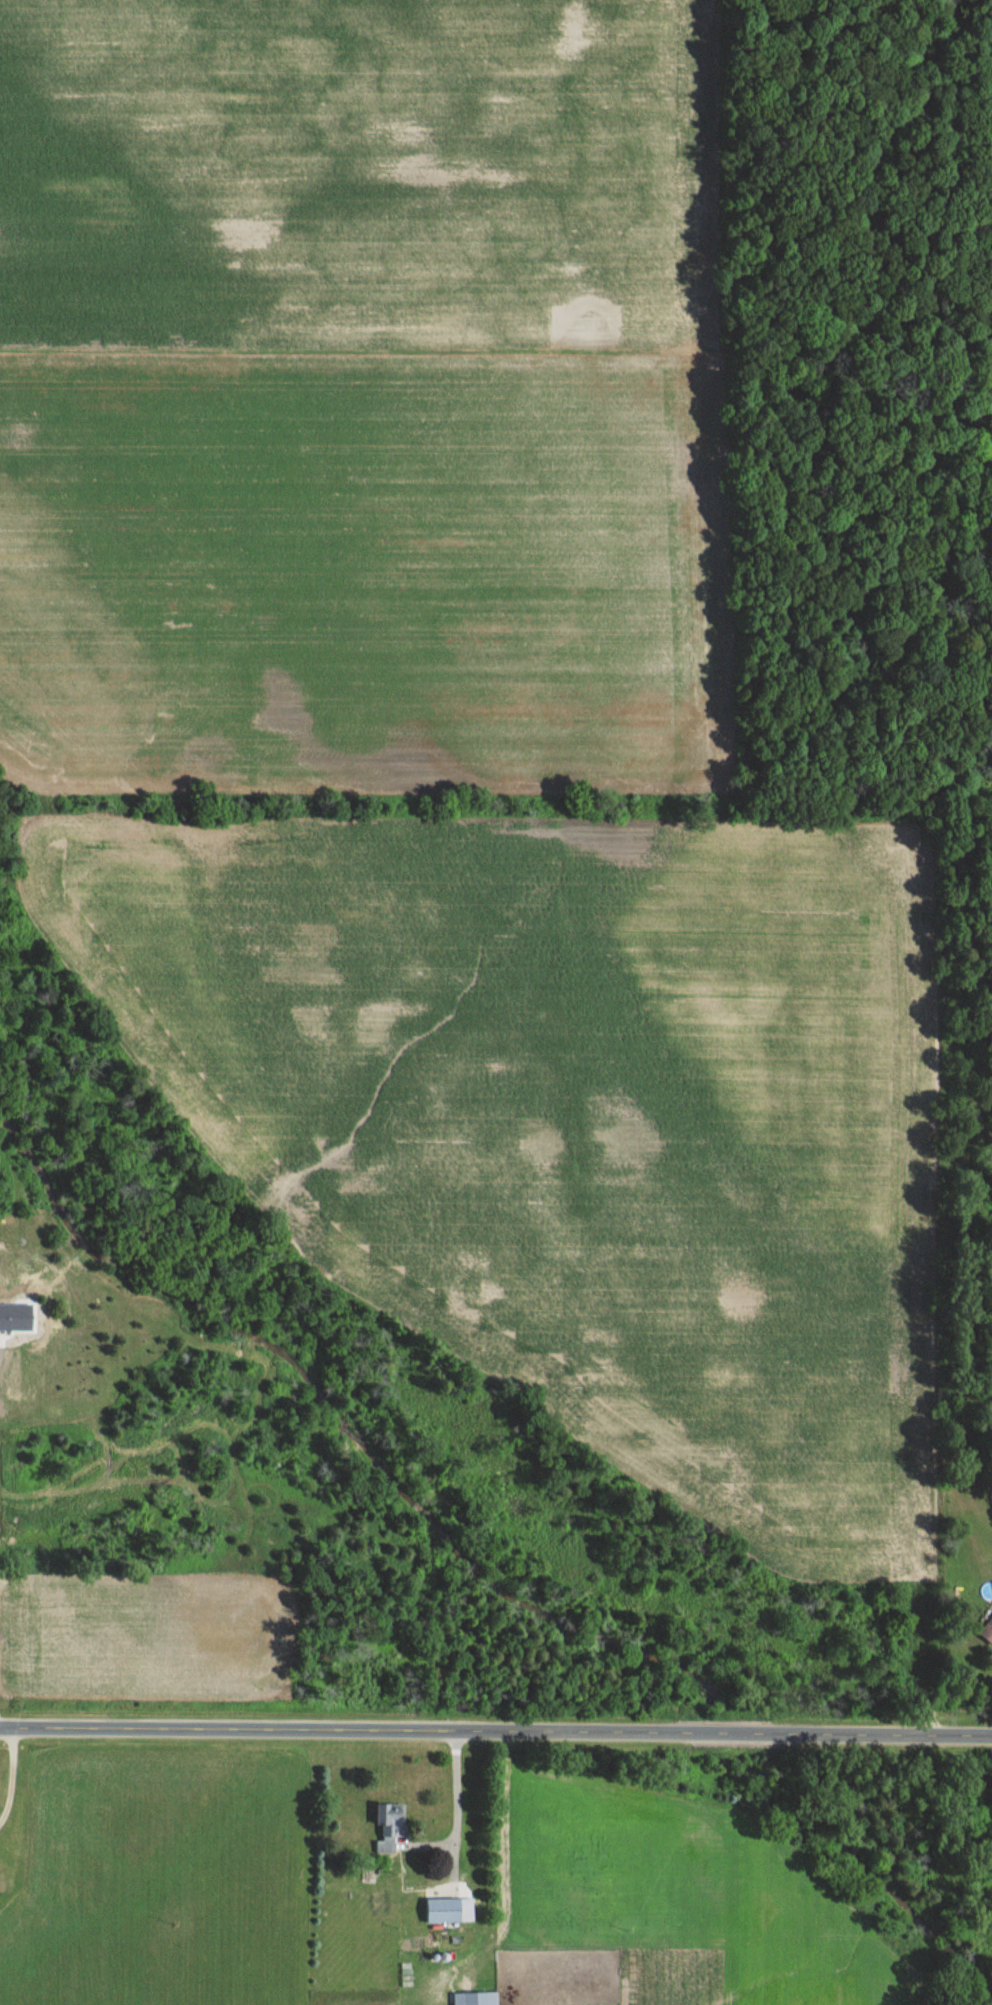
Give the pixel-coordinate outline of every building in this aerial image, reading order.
[(981,1633),(991,1643),(991,1619),(981,1633)] [(407,1801),(379,1801),(379,1851),(397,1851),(397,1834),(407,1834),(407,1801)] [(465,1921),(465,1896),(430,1896),(430,1921),(465,1921)] [(501,1991),(456,1991),(456,2004),(501,2004),(501,1991)]
